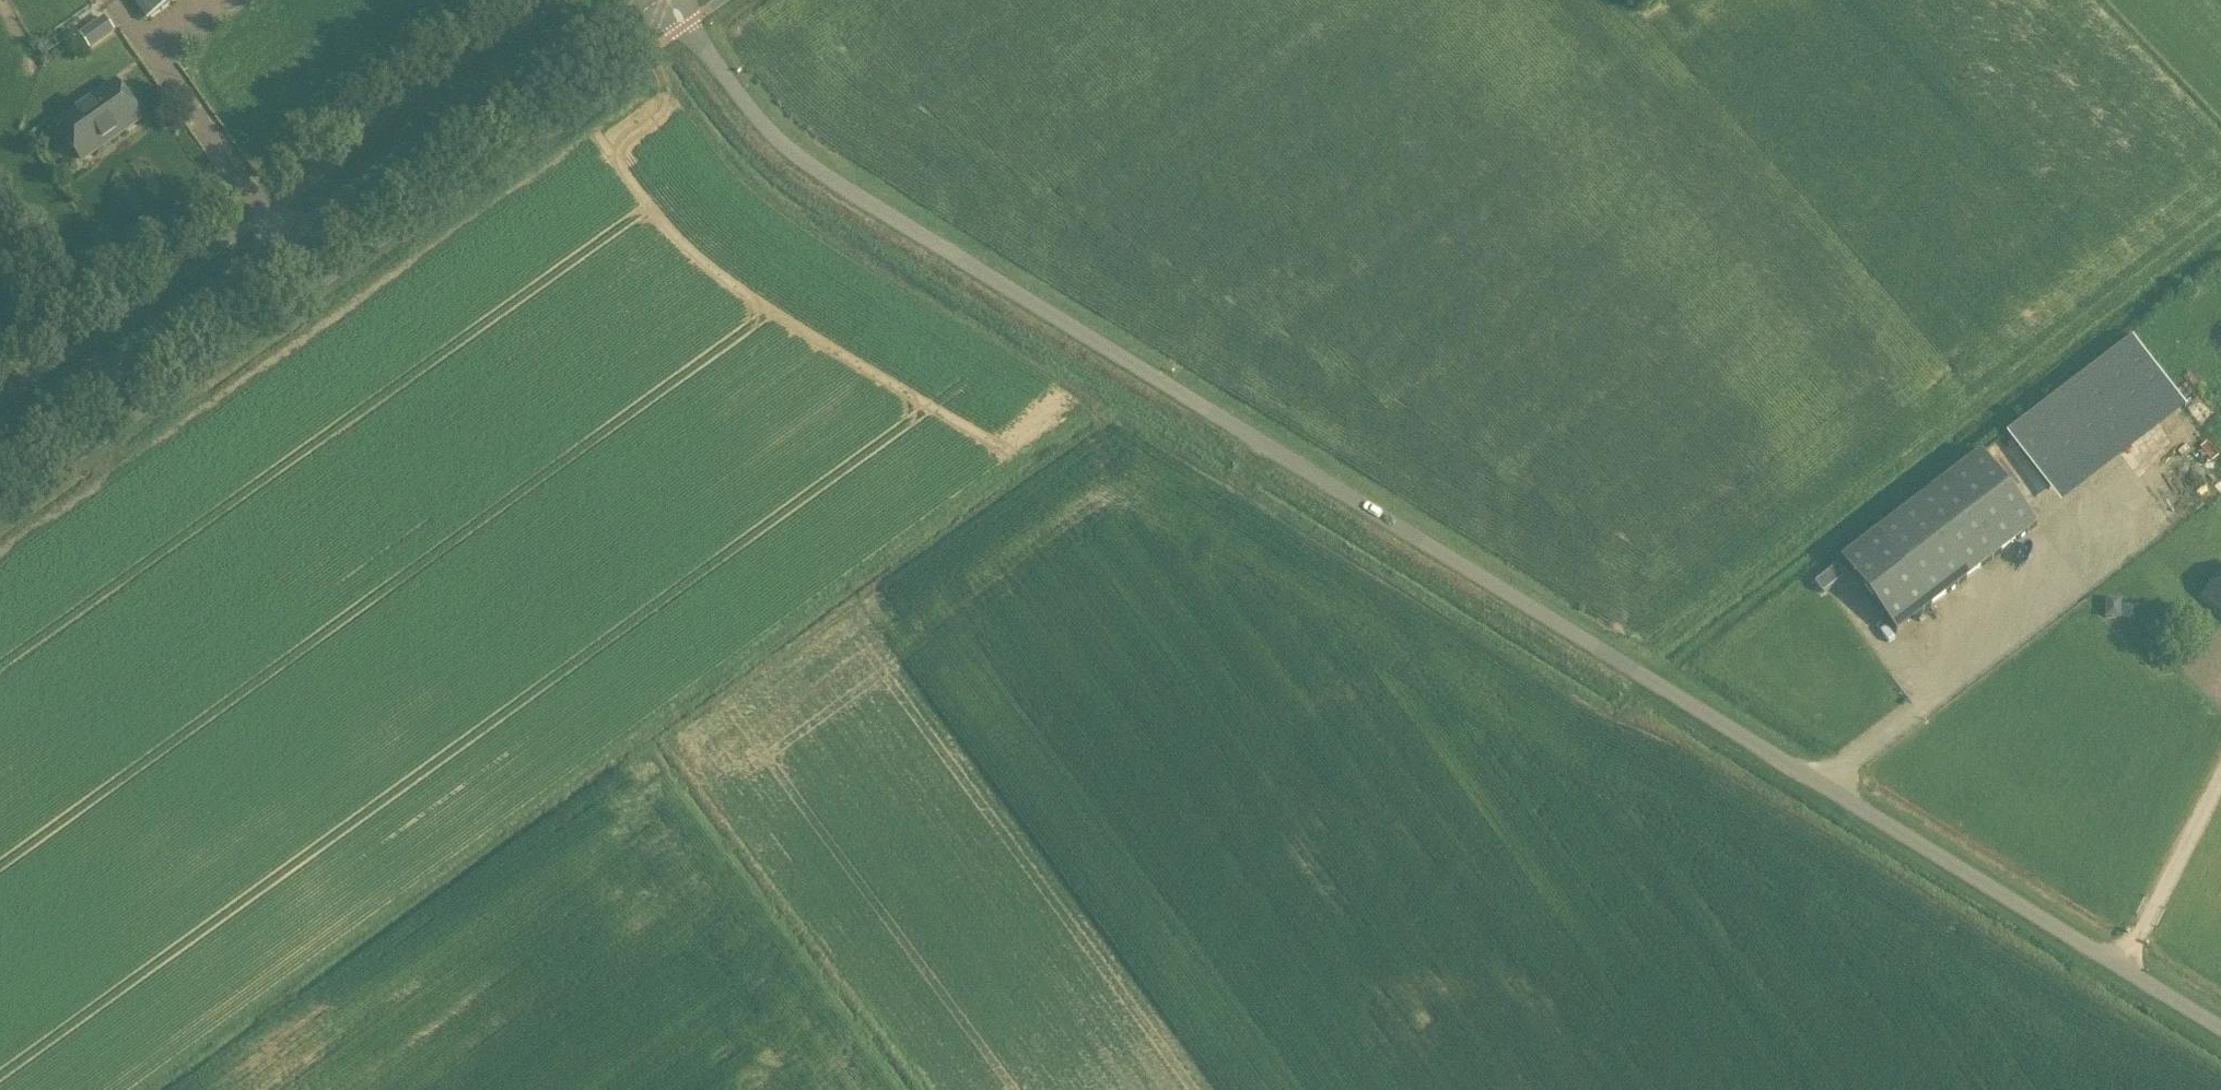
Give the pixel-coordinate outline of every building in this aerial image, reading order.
[(147,20),(176,0),(133,0),(147,20)] [(104,17),(79,35),(91,50),(115,33),(104,17)] [(133,102),(131,103),(115,81),(53,124),(82,165),(144,121),(140,116),(142,115),(143,111),(136,102),(133,102)] [(2066,505),(2194,410),(2140,337),(2012,432),(2066,505)] [(1895,633),(2036,525),(1981,453),(1840,561),(1895,633)] [(1835,568),(1815,584),(1823,594),(1843,578),(1835,568)] [(2206,596),(2220,611),(2220,580),(2206,596)] [(2106,601),(2105,619),(2112,619),(2116,616),(2116,604),(2113,601),(2106,601)]
